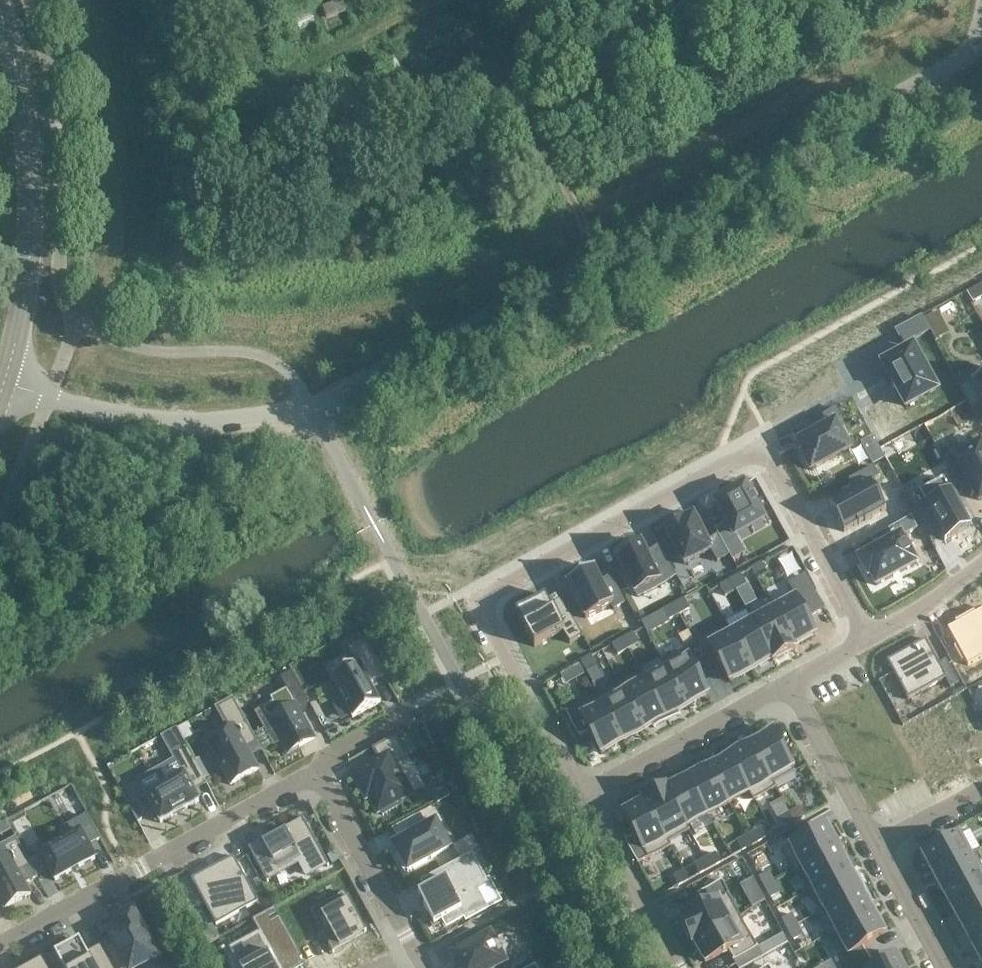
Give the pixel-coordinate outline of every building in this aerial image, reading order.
[(920,318),(896,331),(903,345),(928,332),(920,318)] [(912,348),(883,364),(906,406),(935,390),(912,348)] [(961,389),(972,409),(981,404),(981,377),(961,389)] [(816,434),(798,443),(804,455),(802,456),(810,471),(849,450),(835,425),(842,421),(836,409),(810,423),(816,434)] [(945,464),(953,480),(964,474),(978,501),(980,500),(981,499),(981,449),(976,438),(952,452),(955,459),(945,464)] [(854,490),(828,504),(844,532),(886,509),(870,481),(878,477),(873,466),(848,480),(854,490)] [(915,485),(903,492),(931,543),(932,542),(928,535),(937,530),(944,542),(968,528),(960,513),(963,511),(964,512),(965,511),(954,491),(953,492),(953,493),(950,495),(941,479),(918,491),(915,485)] [(726,523),(715,529),(717,535),(729,556),(732,561),(745,554),(735,536),(764,521),(745,485),(715,502),(726,523)] [(692,514),(664,530),(683,565),(710,550),(717,562),(729,556),(717,535),(707,541),(692,514)] [(885,545),(858,560),(868,577),(870,576),(876,586),(916,564),(901,538),(917,529),(911,517),(879,535),(885,545)] [(640,543),(615,556),(637,597),(675,576),(659,546),(645,554),(640,543)] [(762,563),(751,569),(756,579),(767,573),(762,563)] [(593,568),(566,583),(585,618),(611,604),(614,609),(624,604),(609,577),(601,582),(593,568)] [(741,575),(730,581),(735,590),(746,585),(741,575)] [(730,581),(719,586),(725,596),(735,590),(730,581)] [(793,593),(771,606),(794,649),(795,648),(794,646),(815,634),(793,593)] [(545,595),(515,611),(534,647),(562,631),(569,644),(582,637),(561,600),(551,605),(545,595)] [(684,599),(673,605),(679,614),(689,609),(684,599)] [(673,605),(663,611),(668,620),(679,614),(673,605)] [(771,606),(750,617),(773,660),(794,649),(771,606)] [(946,629),(956,646),(953,648),(961,661),(963,660),(967,667),(981,659),(981,609),(946,629)] [(751,622),(731,633),(751,669),(771,659),(772,661),(773,660),(750,617),(749,618),(751,622)] [(731,633),(709,645),(729,681),(751,669),(731,633)] [(633,634),(623,639),(628,649),(638,643),(633,634)] [(623,639),(612,645),(617,655),(628,649),(623,639)] [(925,640),(887,661),(908,700),(945,680),(950,688),(958,684),(946,661),(939,665),(925,640)] [(357,663),(330,678),(352,718),(380,703),(370,684),(384,676),(364,641),(349,649),(357,663)] [(683,648),(661,660),(686,705),(708,693),(683,648)] [(591,657),(580,662),(584,669),(586,672),(596,666),(591,657)] [(665,669),(645,680),(667,720),(680,713),(678,710),(686,705),(661,660),(660,660),(665,669)] [(580,662),(570,668),(574,675),(584,669),(580,662)] [(272,703),(261,709),(270,725),(266,726),(276,744),(280,742),(286,754),(314,739),(297,708),(308,702),(291,672),(280,678),(287,689),(269,699),(272,703)] [(620,683),(619,683),(644,728),(652,724),(654,727),(667,720),(645,680),(625,690),(620,683)] [(619,683),(598,695),(623,740),(644,728),(619,683)] [(567,711),(565,712),(579,737),(580,736),(579,735),(588,730),(601,752),(623,740),(598,695),(567,712),(567,711)] [(227,730),(206,741),(230,785),(258,770),(247,749),(257,743),(232,698),(215,707),(227,730)] [(939,765),(942,763),(948,773),(974,759),(972,755),(981,750),(981,744),(981,742),(981,721),(972,702),(961,709),(964,714),(927,735),(934,748),(931,750),(939,765)] [(772,731),(750,743),(775,788),(776,787),(774,783),(795,772),(791,765),(794,763),(786,748),(783,750),(772,731)] [(378,759),(351,774),(361,791),(364,789),(377,814),(381,812),(383,816),(397,808),(395,805),(413,795),(397,767),(408,761),(395,737),(373,749),(378,759)] [(740,744),(727,751),(754,799),(775,788),(750,743),(742,747),(740,744)] [(182,776),(145,796),(150,806),(147,807),(155,821),(158,820),(160,823),(174,815),(174,816),(185,810),(185,809),(199,802),(193,791),(206,784),(185,745),(170,754),(182,776)] [(716,761),(708,766),(728,803),(748,792),(753,800),(754,799),(727,751),(714,758),(716,761)] [(708,766),(687,777),(707,814),(728,803),(708,766)] [(666,786),(665,786),(688,830),(689,829),(687,825),(707,814),(687,777),(667,788),(666,786)] [(443,786),(430,793),(436,803),(448,796),(443,786)] [(665,786),(644,798),(670,845),(668,841),(688,830),(665,786)] [(125,788),(121,791),(138,822),(139,822),(140,820),(141,819),(142,818),(142,817),(143,816),(143,815),(143,814),(143,813),(143,812),(143,811),(142,810),(141,808),(138,802),(134,804),(125,788)] [(644,801),(623,812),(635,834),(626,839),(625,838),(623,838),(637,863),(639,863),(638,862),(670,845),(644,798),(643,799),(644,801)] [(417,829),(392,842),(397,850),(394,852),(402,867),(405,865),(406,867),(446,845),(433,821),(438,818),(432,807),(411,818),(417,829)] [(799,807),(789,813),(794,823),(804,817),(799,807)] [(789,813),(778,819),(783,828),(794,823),(789,813)] [(79,833),(40,854),(55,881),(95,859),(87,846),(98,840),(85,816),(73,823),(79,833)] [(252,853),(251,853),(267,882),(268,882),(267,879),(299,862),(306,876),(326,865),(327,867),(329,866),(302,818),(301,819),(302,821),(261,843),(264,849),(253,854),(252,853)] [(826,825),(781,850),(793,872),(838,848),(826,825)] [(757,830),(746,836),(752,846),(762,840),(757,830)] [(936,848),(922,855),(933,875),(974,853),(973,852),(969,854),(959,835),(951,839),(949,836),(934,844),(936,848)] [(746,836),(736,842),(741,851),(752,846),(746,836)] [(838,848),(793,872),(793,873),(798,871),(809,891),(850,869),(838,848)] [(334,853),(328,857),(332,865),(339,861),(334,853)] [(715,853),(704,859),(710,869),(720,863),(715,853)] [(933,875),(943,894),(981,873),(981,868),(974,853),(933,875)] [(471,854),(420,882),(432,902),(423,906),(433,925),(445,919),(448,924),(465,914),(467,918),(483,909),(473,890),(487,883),(471,854)] [(0,861),(0,901),(4,909),(30,894),(9,856),(0,861)] [(233,857),(191,880),(216,925),(258,902),(233,857)] [(38,858),(30,862),(38,877),(46,873),(38,858)] [(704,859),(694,865),(699,875),(710,869),(704,859)] [(850,869),(809,891),(820,911),(816,913),(816,914),(865,888),(857,875),(854,877),(850,869)] [(683,871),(673,876),(678,886),(689,880),(683,871)] [(768,872),(759,877),(764,888),(774,883),(768,872)] [(943,894),(954,913),(981,897),(981,873),(943,894)] [(704,905),(679,919),(692,941),(739,915),(722,883),(722,881),(696,895),(697,896),(699,895),(704,905)] [(774,883),(764,888),(770,899),(780,893),(774,883)] [(865,888),(816,914),(828,935),(873,911),(868,903),(872,901),(865,888)] [(343,892),(309,910),(331,949),(332,948),(331,946),(361,930),(362,932),(364,931),(343,892)] [(954,913),(964,932),(981,922),(981,897),(954,913)] [(242,967),(275,967),(282,964),(283,967),(299,958),(299,959),(302,958),(274,908),(252,920),(260,935),(242,945),(251,963),(242,967)] [(873,911),(828,935),(828,936),(832,934),(843,954),(839,956),(845,967),(868,955),(863,945),(885,933),(873,911)] [(102,949),(112,967),(137,967),(157,958),(132,912),(114,921),(118,928),(108,934),(113,943),(102,949)] [(791,914),(782,920),(787,930),(797,925),(791,914)] [(739,915),(692,941),(692,942),(693,941),(705,962),(728,949),(734,959),(732,960),(733,962),(758,948),(757,946),(757,947),(739,915)] [(964,932),(974,951),(981,947),(981,922),(964,932)] [(797,925),(787,930),(793,941),(803,935),(797,925)] [(476,930),(454,942),(461,954),(455,958),(459,966),(457,967),(458,967),(496,967),(504,964),(489,937),(483,941),(476,930)] [(54,954),(62,967),(112,967),(100,946),(99,946),(101,950),(88,957),(79,941),(54,954)] [(845,967),(904,967),(896,954),(874,966),(868,955),(845,967)]
